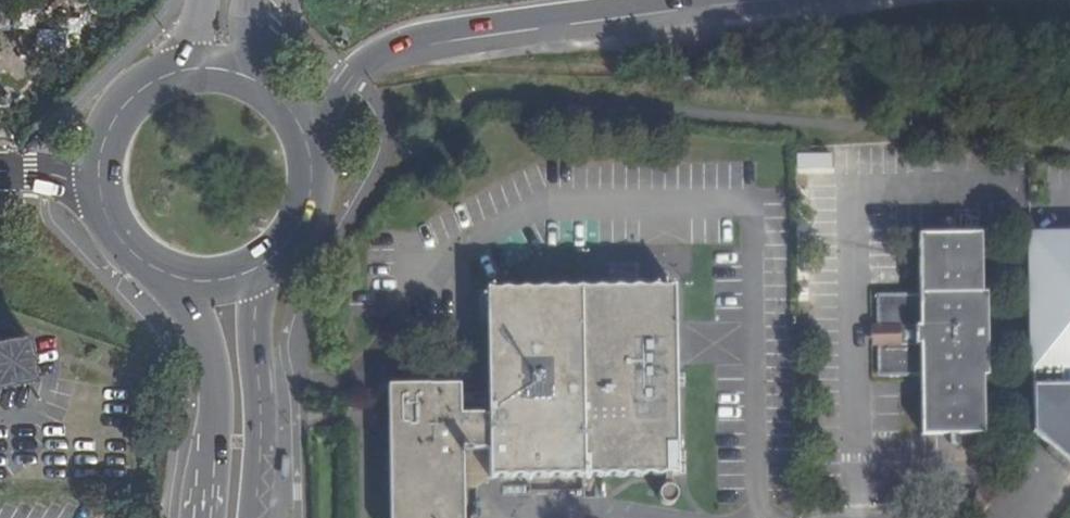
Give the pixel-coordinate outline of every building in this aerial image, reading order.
[(867,329),(867,344),(875,344),(874,378),(899,378),(918,378),(920,435),(984,433),(983,375),(989,375),(986,293),(980,293),(979,234),(916,236),(917,294),(874,294),(874,328),(867,329)] [(1029,236),(1032,369),(1033,430),(1049,443),(1044,450),(1064,466),(1069,459),(1069,460),(1069,235),(1029,236)] [(487,290),(488,424),(462,424),(461,387),(390,388),(391,517),(464,517),(463,461),(488,461),(488,478),(679,477),(678,366),(678,345),(678,322),(678,289),(668,289),(610,290),(487,290)] [(19,346),(17,335),(0,338),(0,373),(3,373),(5,382),(28,378),(26,366),(36,364),(32,344),(19,346)]
